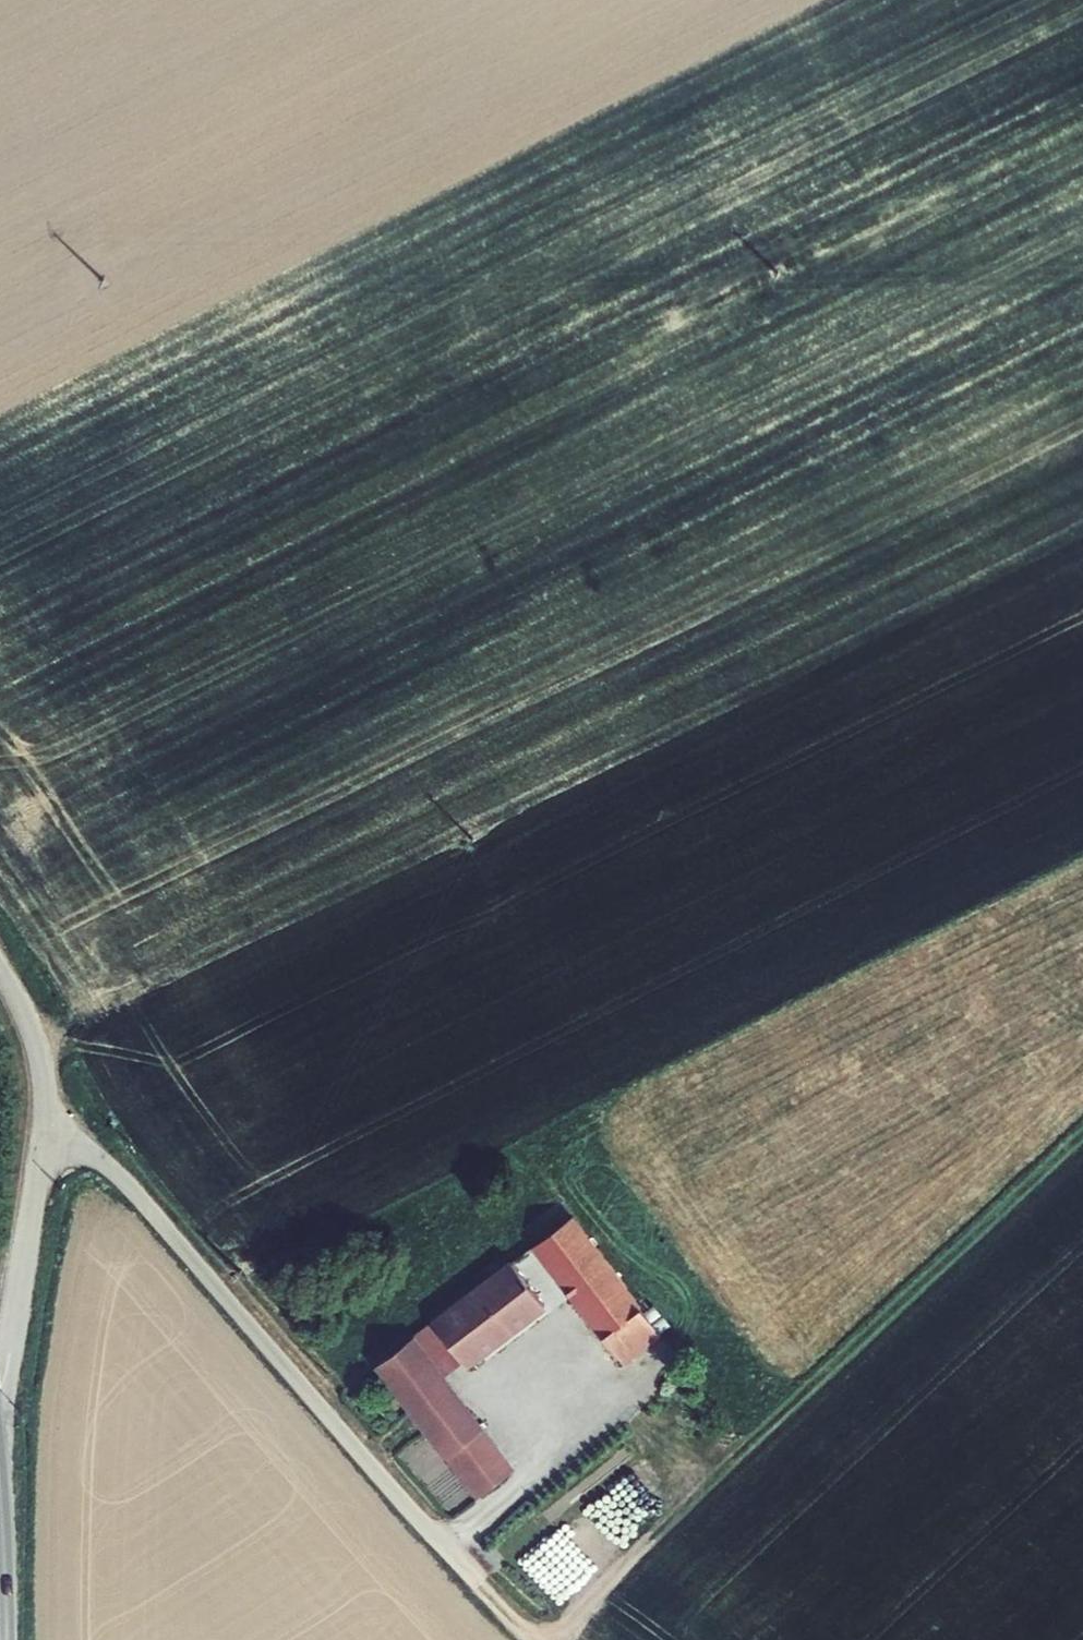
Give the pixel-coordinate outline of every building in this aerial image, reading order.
[(526,1227),(537,1242),(571,1215),(560,1200),(526,1227)] [(625,1363),(663,1334),(642,1305),(643,1305),(575,1213),(571,1215),(537,1242),(533,1245),(565,1287),(567,1286),(571,1292),(570,1294),(625,1363)] [(511,1257),(432,1316),(433,1318),(464,1360),(469,1365),(548,1304),(511,1257)] [(446,1374),(464,1360),(433,1318),(415,1332),(416,1334),(446,1374)] [(478,1498),(515,1468),(446,1374),(416,1334),(376,1364),(478,1498)]
